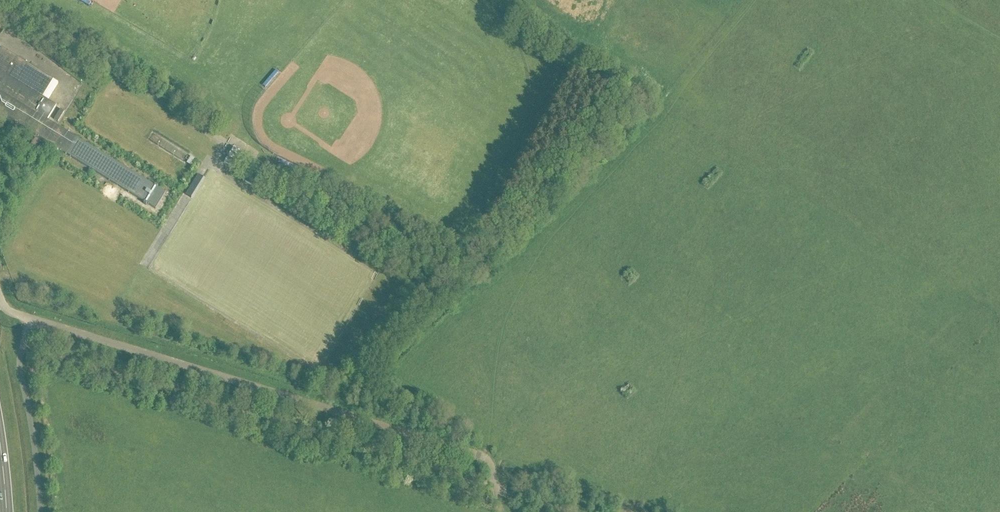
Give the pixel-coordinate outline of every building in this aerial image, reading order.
[(156,210),(166,193),(48,121),(56,106),(47,101),(58,83),(2,49),(0,51),(0,114),(156,210)] [(61,108),(56,119),(61,121),(67,111),(61,108)] [(30,148),(35,151),(40,142),(36,139),(30,148)] [(234,169),(244,155),(234,148),(224,163),(234,169)] [(193,200),(205,180),(198,175),(185,196),(193,200)]
